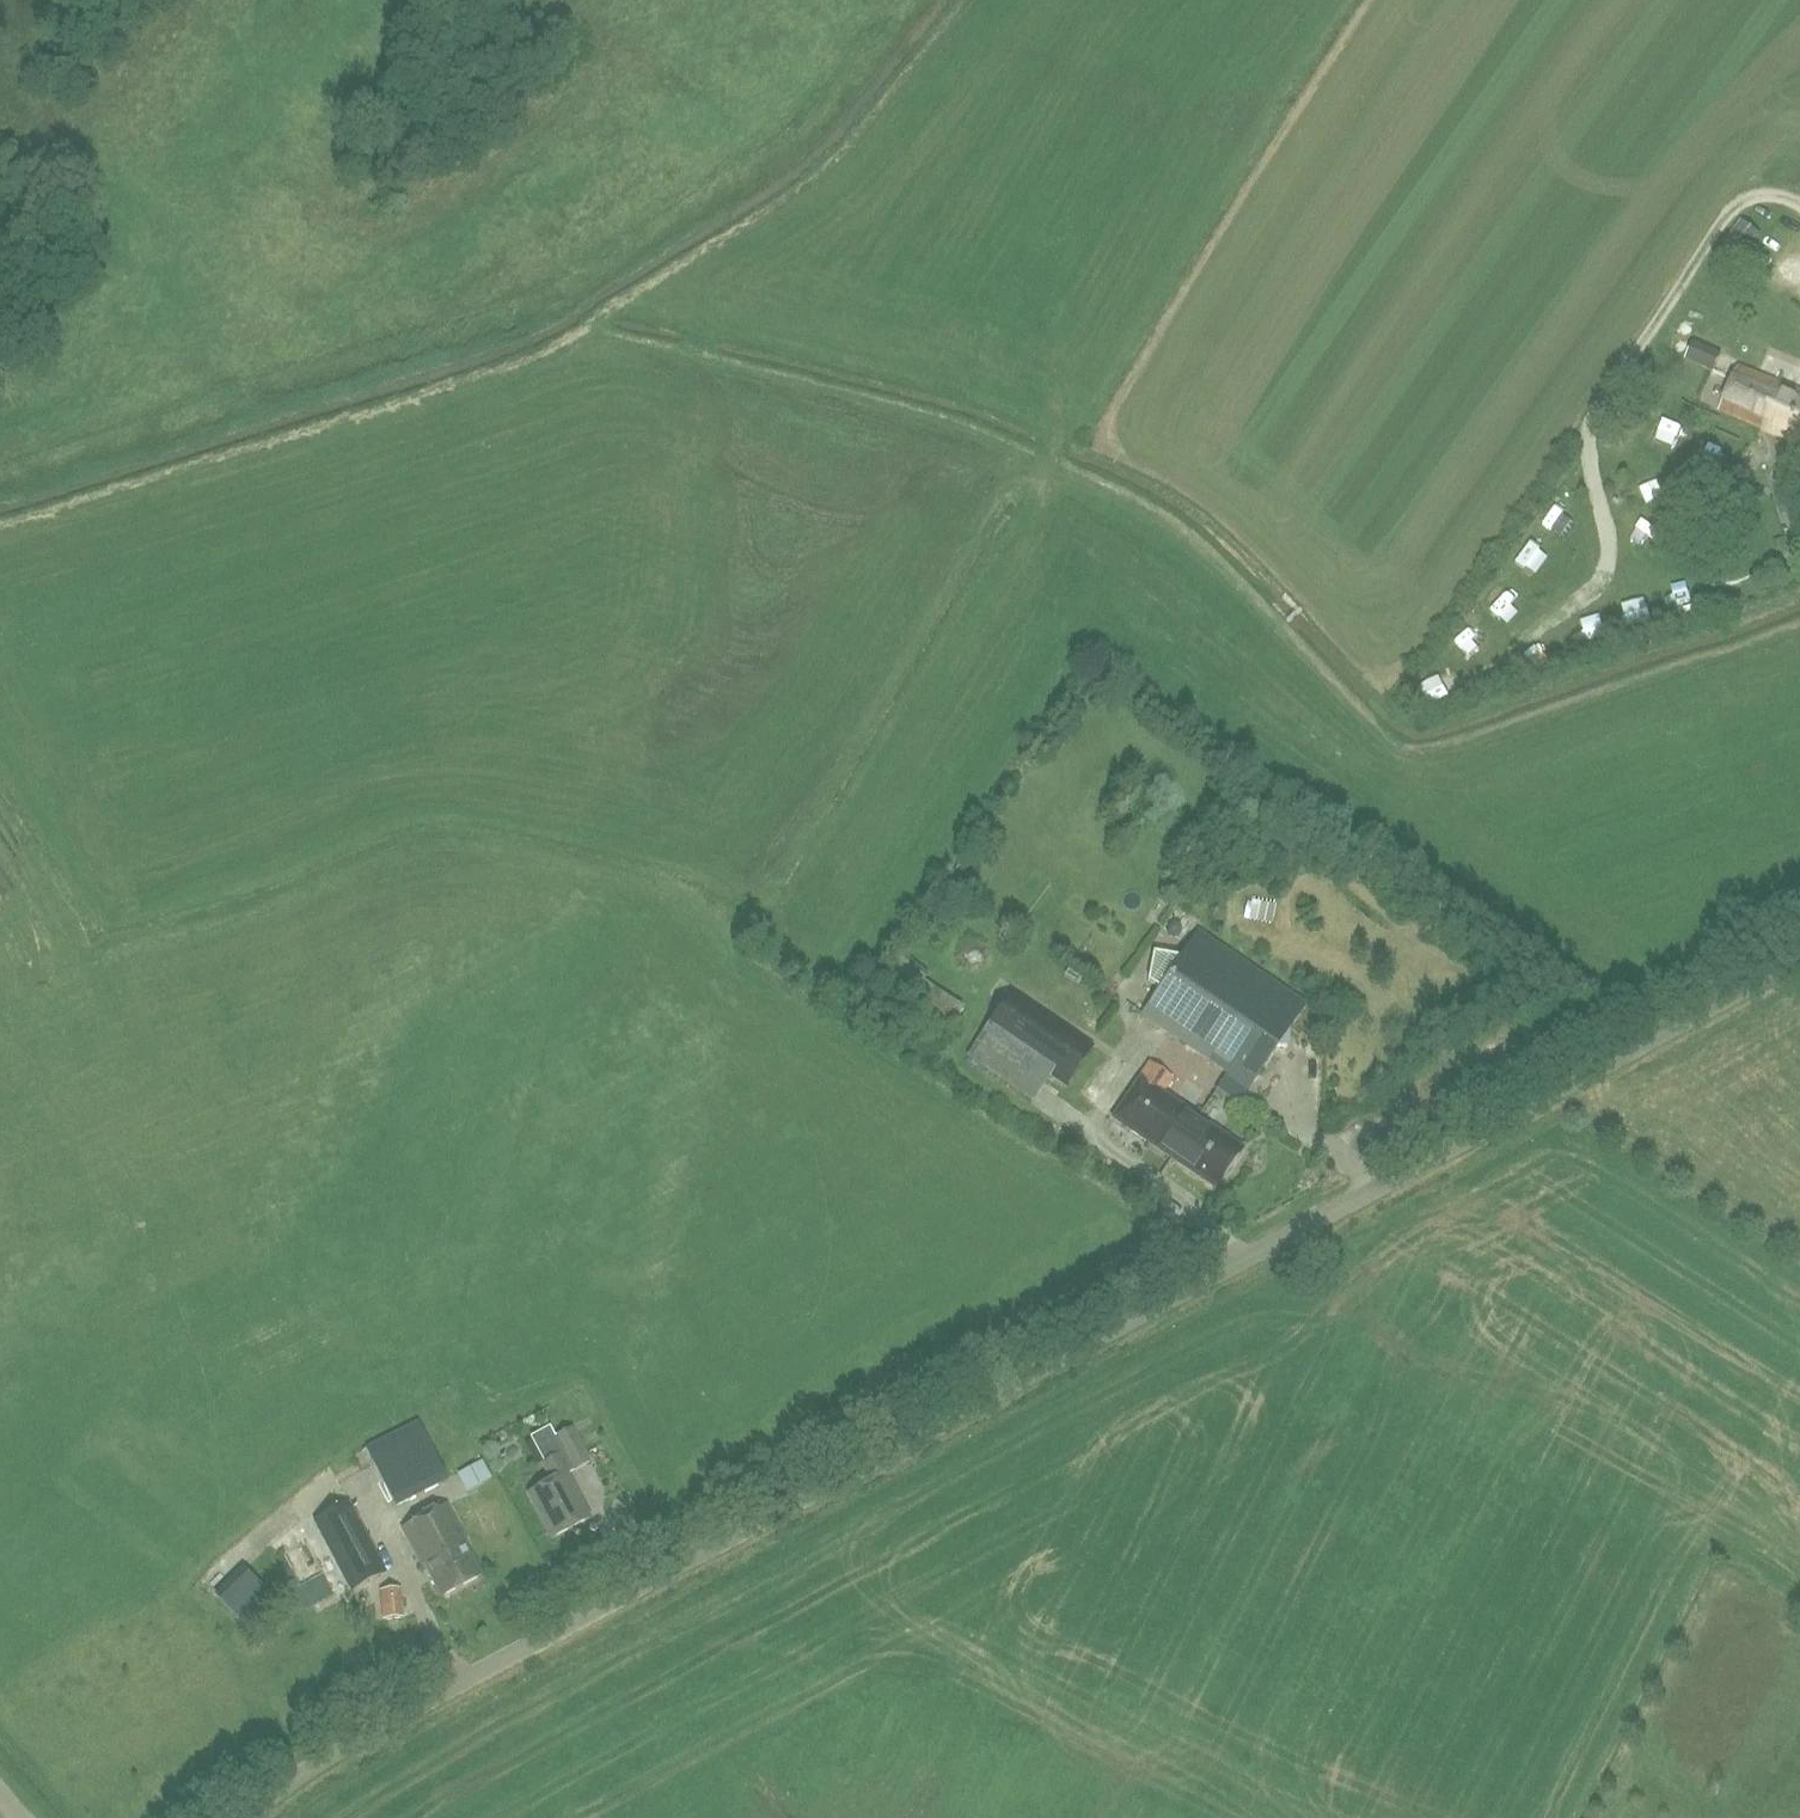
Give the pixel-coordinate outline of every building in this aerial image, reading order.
[(1737,268),(1762,236),(1742,221),(1718,253),(1737,268)] [(1714,373),(1722,355),(1694,342),(1685,360),(1714,373)] [(1717,410),(1758,428),(1763,430),(1783,384),(1775,381),(1737,366),(1717,410)] [(1783,384),(1763,430),(1758,428),(1798,445),(1799,441),(1799,392),(1783,384)] [(1160,989),(1143,1015),(1249,1088),(1278,1046),(1288,1049),(1290,1029),(1306,1005),(1199,932),(1182,957),(1154,953),(1148,981),(1160,989)] [(1065,1087),(1093,1046),(1011,992),(967,1057),(1034,1101),(1049,1077),(1065,1087)] [(1113,1118),(1164,1153),(1191,1114),(1162,1093),(1172,1078),(1150,1063),(1113,1118)] [(1243,1149),(1191,1114),(1164,1153),(1216,1188),(1243,1149)] [(1175,1223),(1183,1214),(1169,1203),(1162,1212),(1175,1223)] [(396,1506),(449,1480),(418,1421),(366,1448),(396,1506)] [(574,1471),(591,1462),(573,1428),(556,1437),(574,1471)] [(553,1539),(590,1518),(567,1475),(570,1474),(559,1455),(542,1464),(552,1482),(528,1495),(553,1539)] [(466,1486),(497,1481),(493,1458),(462,1463),(466,1486)] [(352,1592),(386,1574),(348,1502),(314,1520),(352,1592)] [(442,1598),(482,1577),(464,1544),(467,1543),(447,1505),(402,1530),(422,1567),(425,1565),(442,1598)] [(245,1556),(218,1590),(236,1604),(263,1571),(245,1556)] [(382,1620),(403,1618),(402,1588),(380,1590),(382,1620)]
